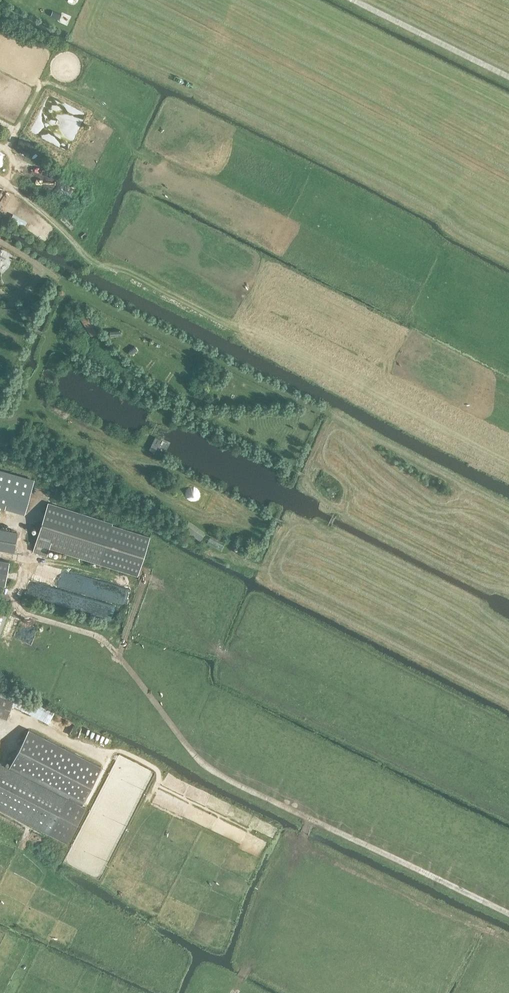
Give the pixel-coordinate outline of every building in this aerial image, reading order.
[(33,155),(37,145),(20,139),(16,149),(33,155)] [(31,279),(31,278),(31,276),(30,273),(27,269),(26,268),(23,266),(21,265),(19,265),(16,265),(13,266),(12,267),(9,268),(8,270),(6,272),(5,275),(5,277),(5,280),(5,282),(6,284),(8,287),(10,288),(12,290),(17,291),(19,291),(22,290),(25,289),(27,288),(28,286),(30,284),(31,281),(31,279)] [(91,336),(96,333),(87,313),(82,316),(91,336)] [(155,436),(149,449),(154,452),(160,439),(155,436)] [(25,514),(34,479),(0,470),(0,507),(25,514)] [(33,551),(47,555),(49,547),(138,575),(150,535),(48,503),(33,551)] [(183,529),(200,540),(205,533),(188,521),(183,529)] [(0,530),(0,549),(14,552),(17,533),(0,530)] [(0,560),(0,584),(5,585),(10,561),(0,560)] [(7,719),(11,706),(47,725),(52,714),(15,695),(0,690),(0,716),(7,719)] [(69,731),(75,722),(66,717),(61,727),(69,731)] [(0,764),(0,809),(66,843),(85,807),(81,805),(101,767),(28,729),(8,768),(0,764)]
